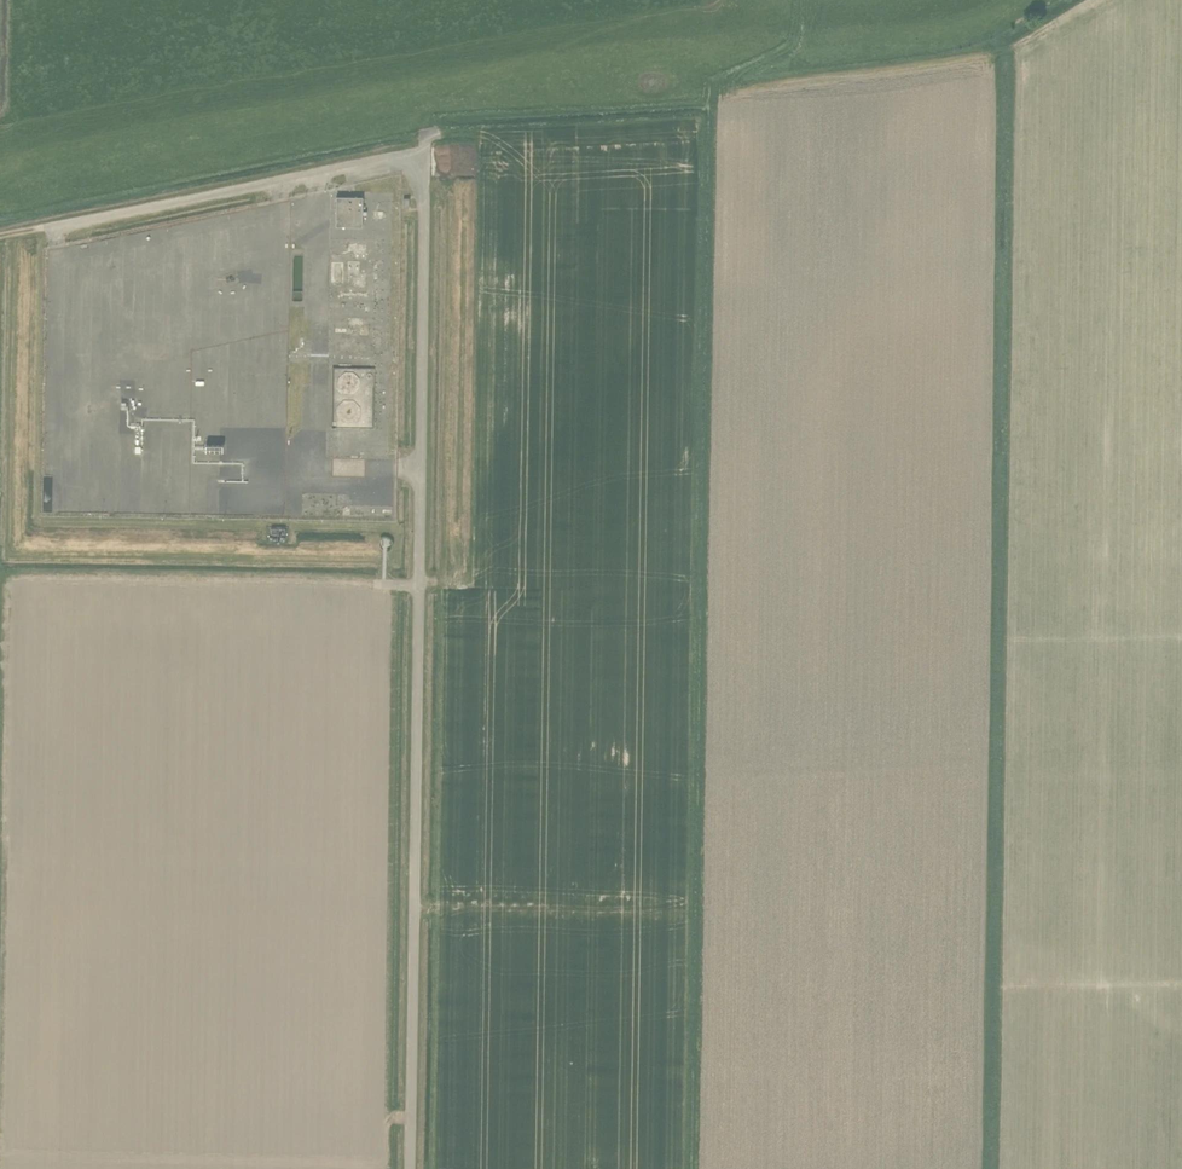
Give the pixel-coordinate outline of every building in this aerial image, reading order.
[(363,197),(336,197),(336,226),(362,226),(363,197)] [(337,261),(337,284),(350,284),(350,261),(337,261)] [(352,372),(349,371),(346,372),(342,374),(340,377),(339,382),(340,386),(342,389),(345,391),(349,392),(353,391),(355,390),(356,389),(359,385),(359,382),(358,377),(356,374),(353,372),(352,372)] [(351,401),(349,400),(344,401),(341,403),(340,404),(338,408),(337,411),(338,414),(338,416),(340,419),(341,420),(345,422),(349,423),(352,422),(354,421),(356,419),(358,417),(359,415),(360,411),(359,408),(358,406),(356,404),(353,401),(351,401)] [(368,476),(368,459),(336,459),(336,476),(368,476)]
